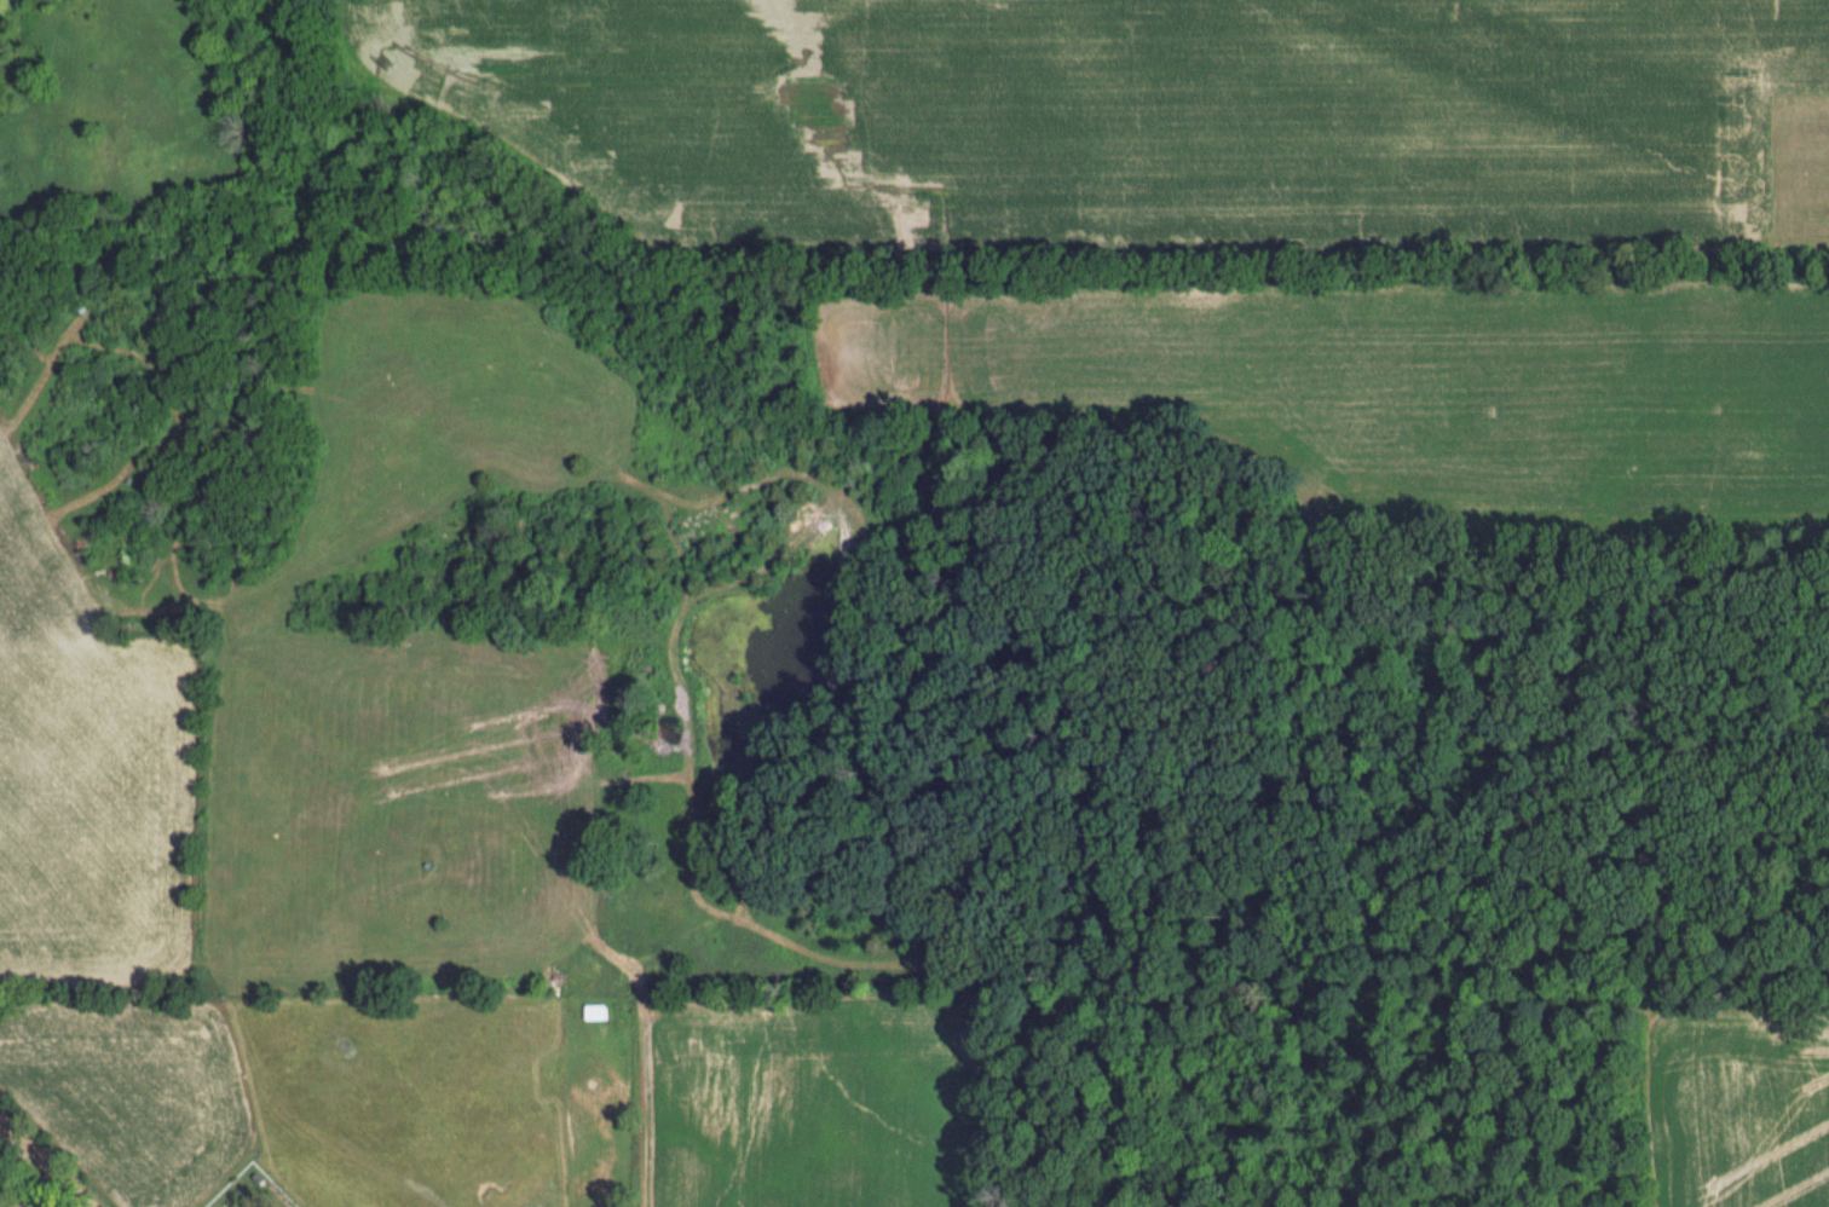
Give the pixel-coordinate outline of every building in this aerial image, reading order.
[(604,1022),(604,1008),(582,1008),(582,1022),(604,1022)]
